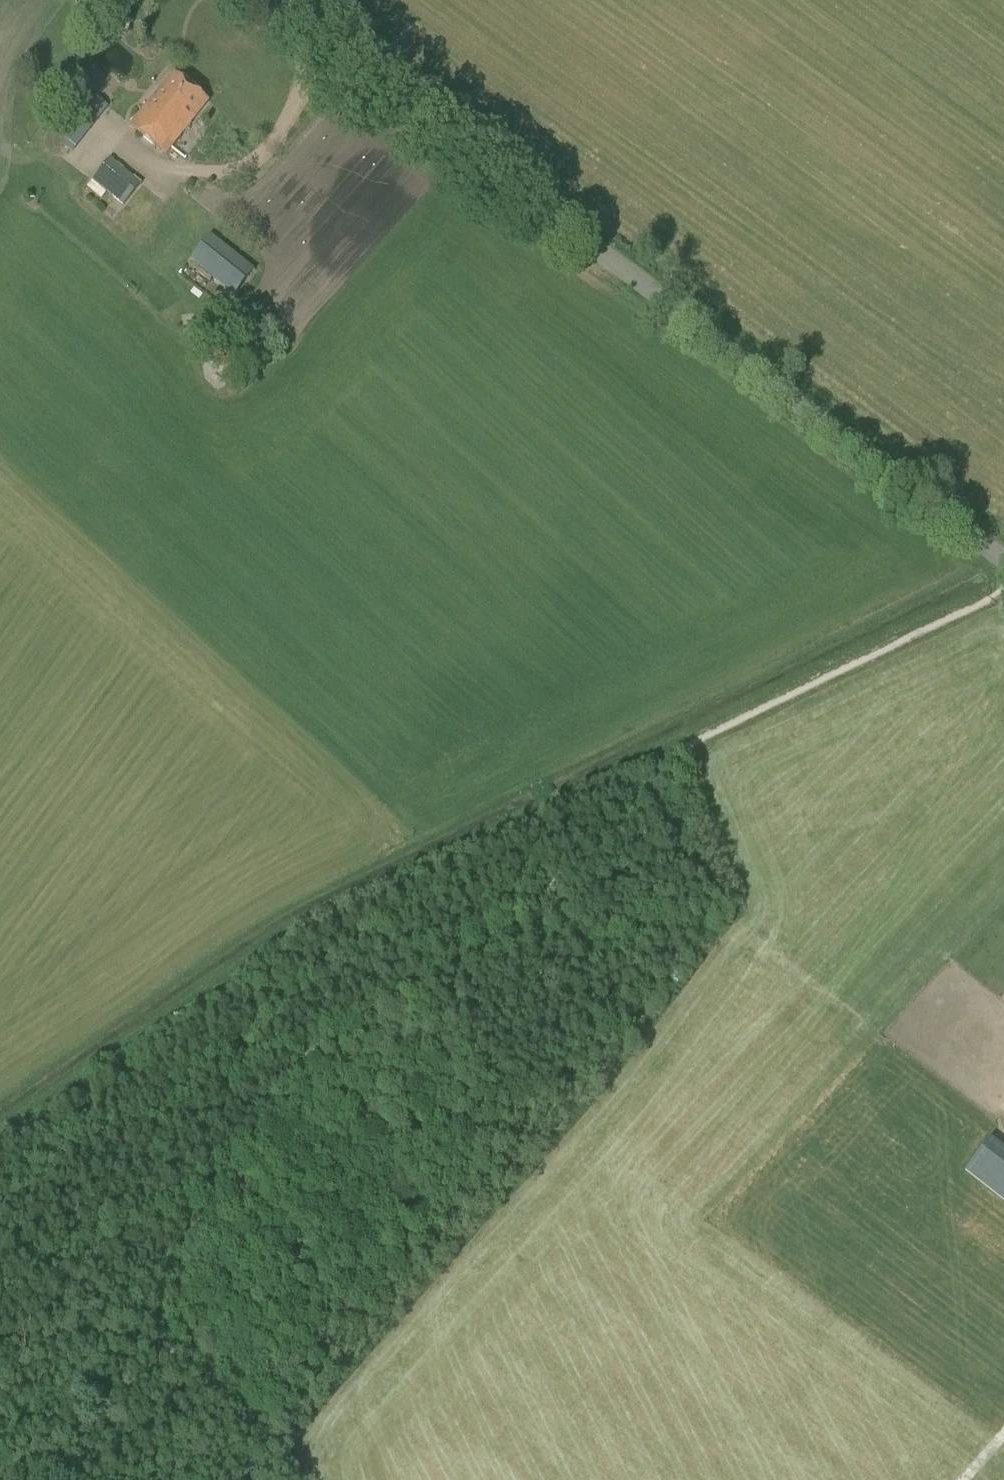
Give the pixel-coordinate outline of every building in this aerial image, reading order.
[(167,154),(210,100),(176,73),(133,126),(167,154)] [(76,147),(108,106),(91,94),(59,135),(69,142),(76,147)] [(69,142),(66,147),(72,152),(76,147),(69,142)] [(123,206),(141,183),(110,158),(91,181),(92,181),(86,188),(101,200),(107,193),(123,206)] [(234,296),(255,269),(210,234),(189,261),(234,296)] [(991,1137),(964,1172),(1003,1203),(1003,1148),(991,1137)]
